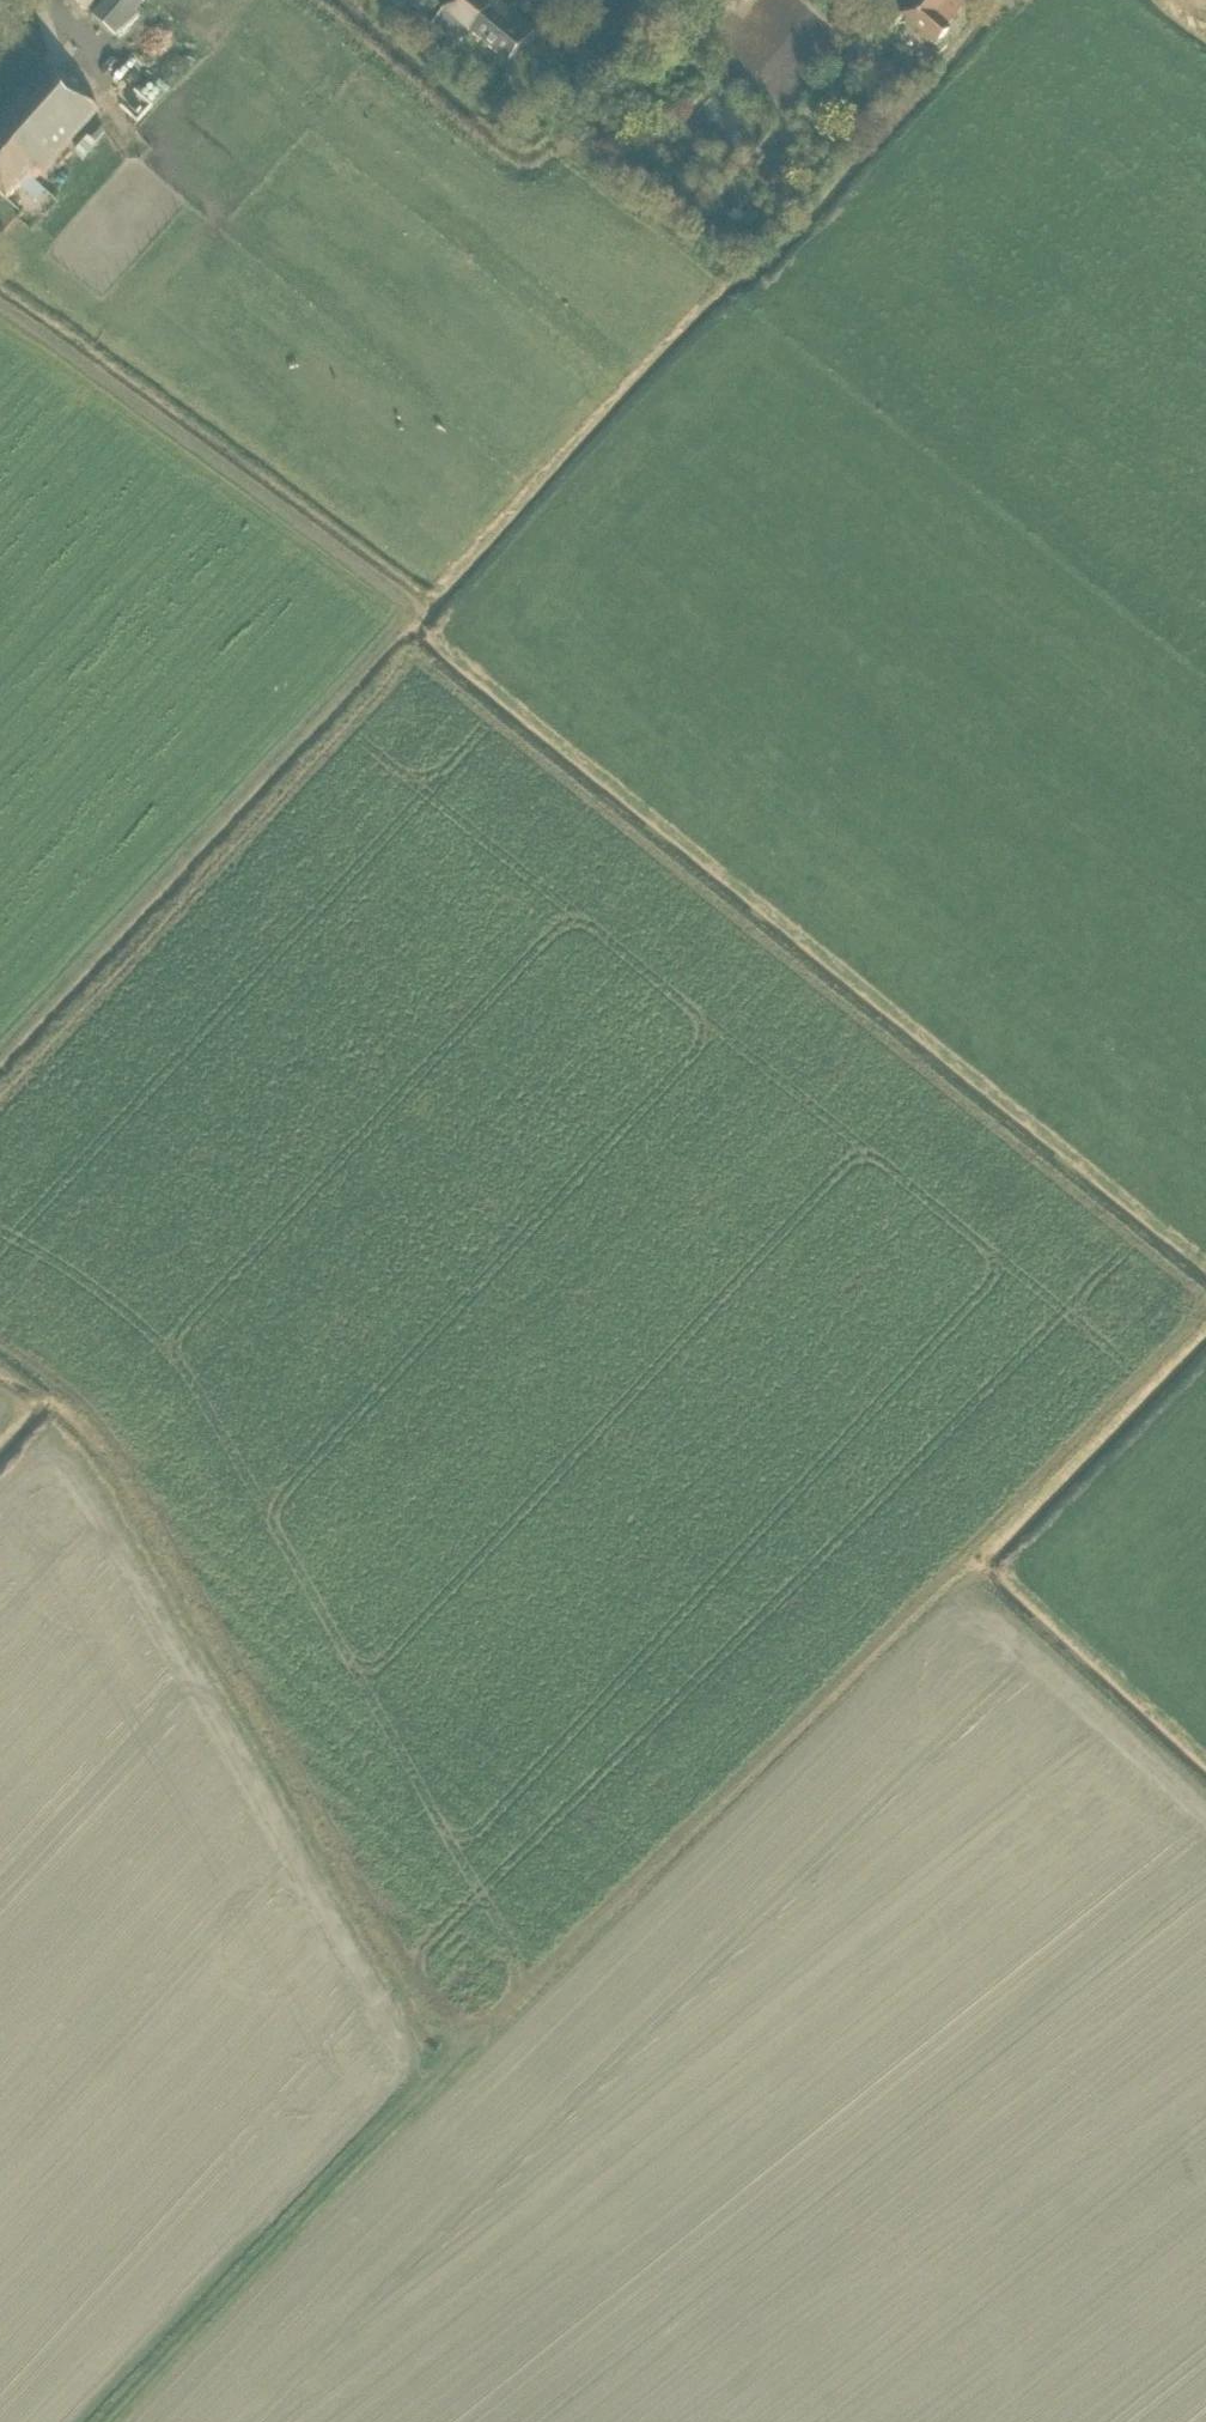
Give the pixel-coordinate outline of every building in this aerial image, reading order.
[(87,11),(96,0),(74,0),(87,11)] [(115,37),(143,3),(139,0),(108,0),(93,18),(115,37)] [(509,64),(534,33),(493,0),(454,0),(432,27),(459,49),(471,33),(509,64)] [(936,48),(952,31),(947,26),(971,0),(918,0),(902,17),(936,48)] [(7,201),(29,176),(35,181),(100,113),(49,66),(0,119),(0,194),(7,201)] [(76,187),(101,162),(91,152),(66,176),(76,187)]
